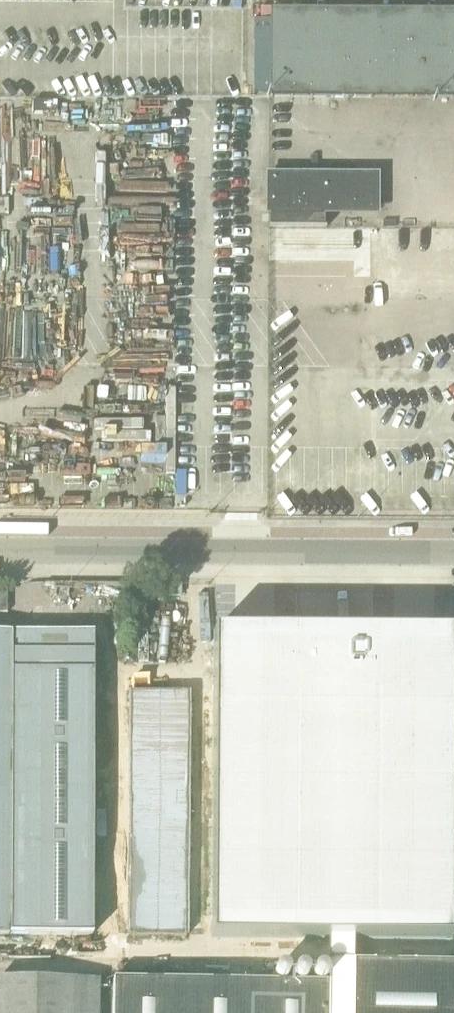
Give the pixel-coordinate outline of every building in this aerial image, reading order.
[(271,9),(271,19),(271,37),(271,97),(293,97),(293,98),(310,98),(311,97),(336,97),(336,98),(430,98),(430,97),(453,98),(453,10),(271,9)] [(271,37),(271,19),(254,19),(254,37),(271,37)] [(266,173),(266,215),(270,215),(270,227),(324,227),(325,215),(379,216),(379,174),(266,173)] [(212,938),(329,938),(354,939),(453,939),(453,781),(453,633),(373,632),(296,632),(214,631),(212,938)] [(3,633),(1,934),(93,935),(94,633),(3,633)] [(185,936),(187,692),(132,692),(131,935),(185,936)] [(328,984),(333,984),(333,1012),(453,1012),(453,963),(355,961),(354,961),(354,939),(329,938),(328,984)] [(0,977),(0,1012),(73,1012),(73,979),(0,977)] [(111,1012),(332,1012),(333,984),(112,979),(111,1012)]
